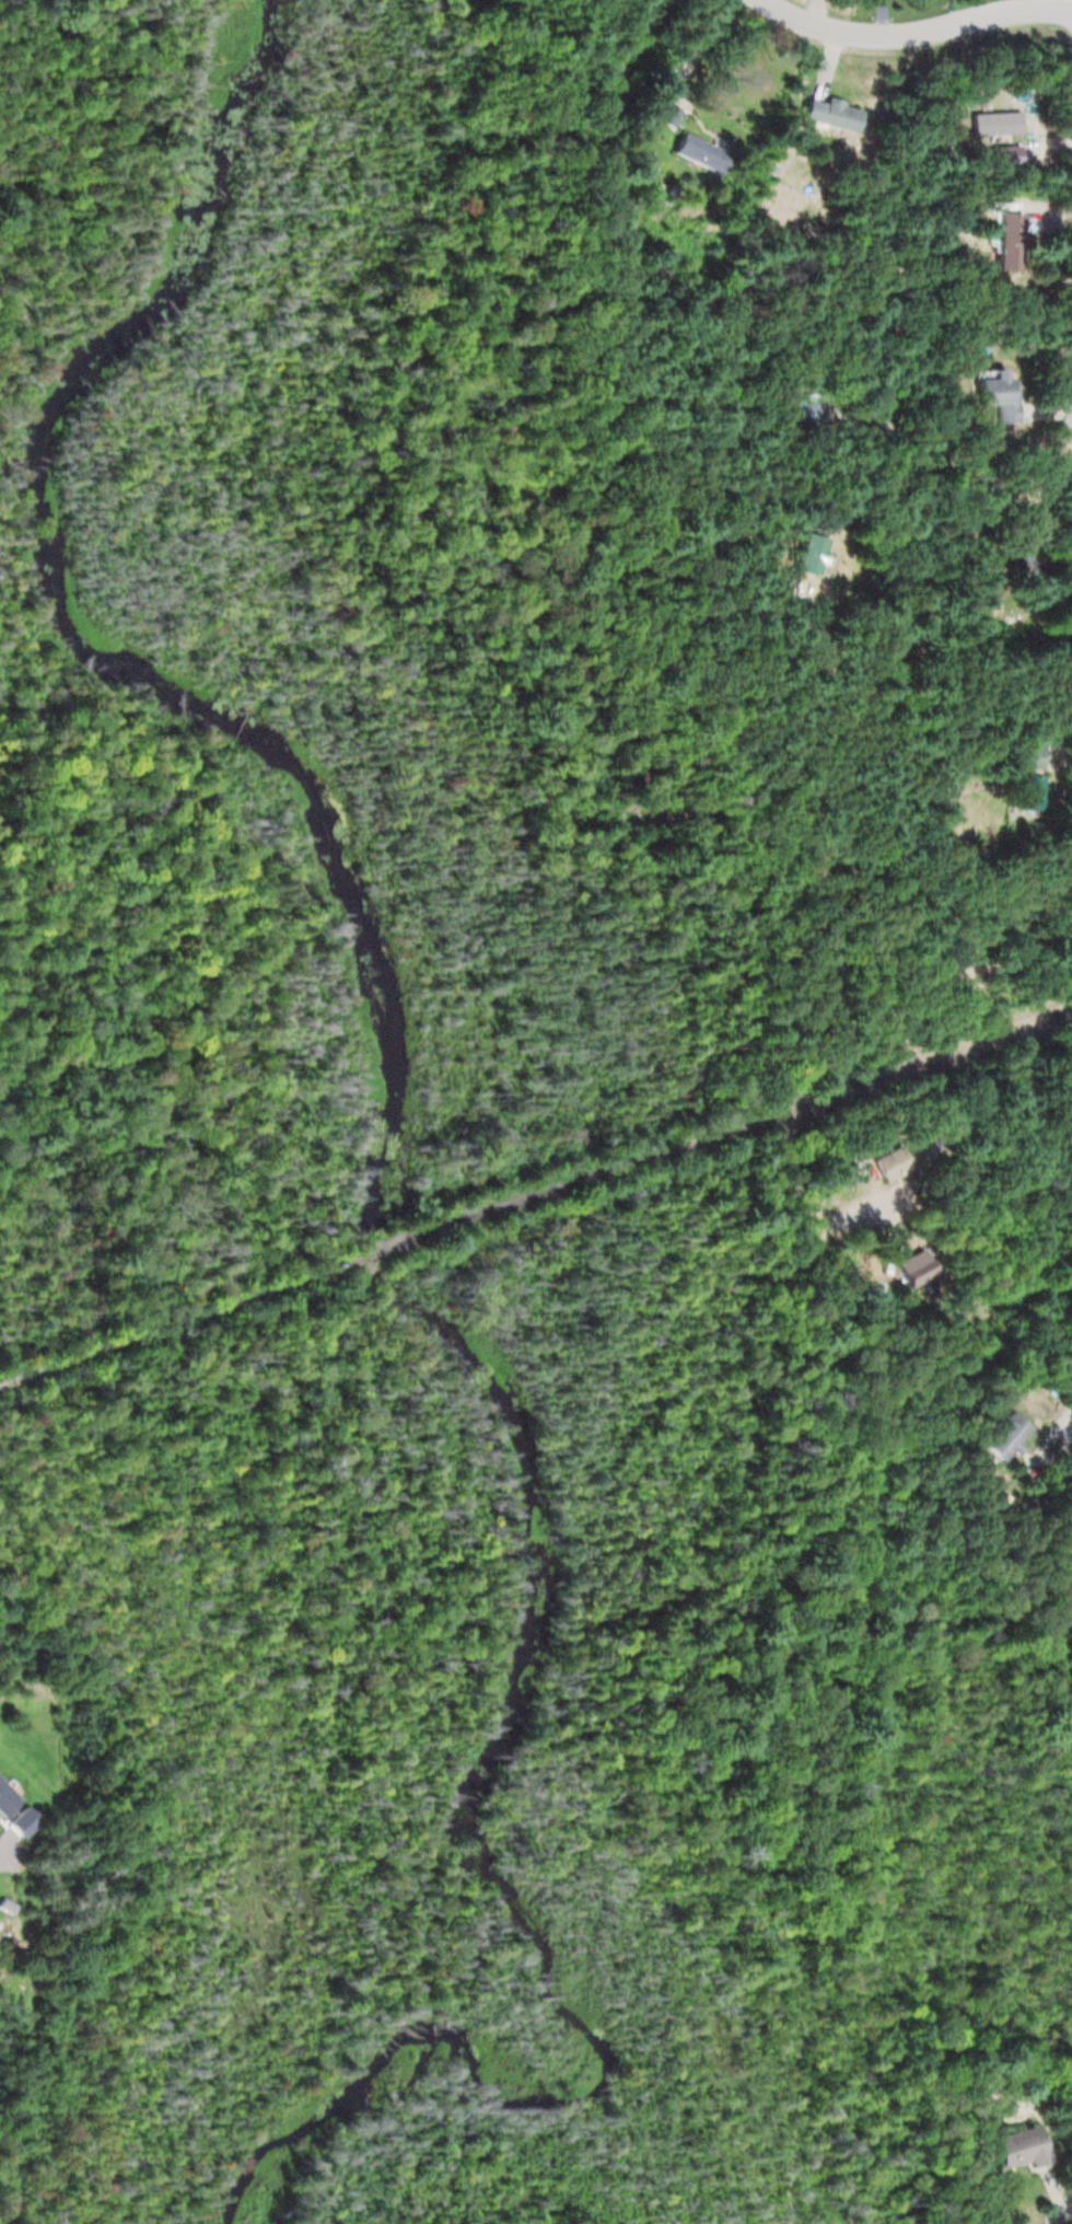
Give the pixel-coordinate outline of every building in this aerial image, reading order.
[(852,132),(858,109),(820,98),(819,103),(801,98),(796,117),(852,132)] [(670,129),(678,111),(658,102),(650,120),(670,129)] [(969,112),(969,135),(1017,135),(1017,112),(969,112)] [(668,154),(718,173),(726,152),(676,134),(668,154)] [(991,166),(1017,166),(1017,146),(991,146),(991,166)] [(995,268),(1017,268),(1019,212),(997,211),(995,268)] [(1015,368),(992,369),(992,378),(975,378),(975,405),(998,404),(998,422),(1016,422),(1015,368)] [(817,536),(795,537),(797,574),(819,573),(817,536)] [(1012,807),(1040,808),(1041,777),(1013,776),(1012,807)] [(869,1159),(881,1185),(911,1171),(899,1145),(869,1159)] [(887,1263),(898,1289),(926,1277),(916,1251),(887,1263)] [(978,1447),(1000,1464),(1027,1428),(1005,1411),(978,1447)] [(986,2138),(995,2171),(1044,2157),(1034,2124),(986,2138)]
